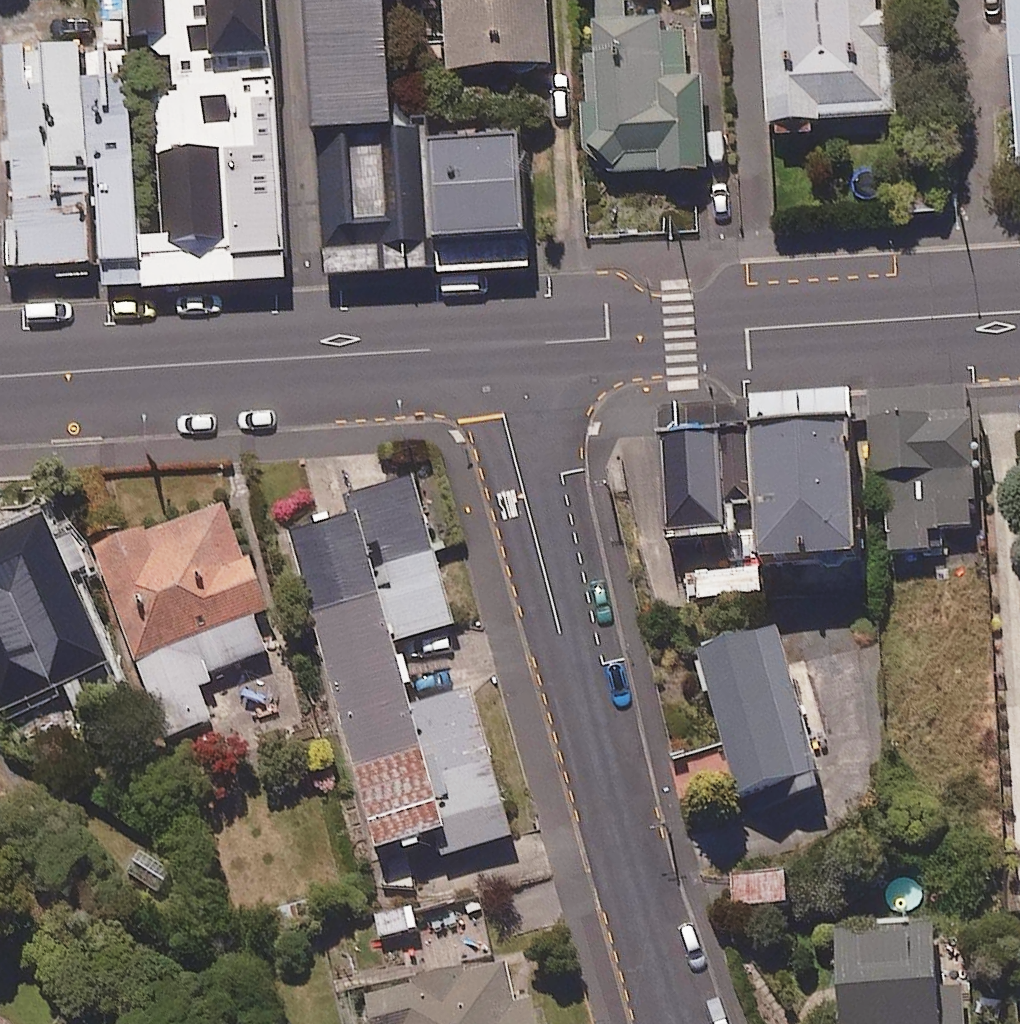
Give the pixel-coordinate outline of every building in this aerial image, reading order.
[(130,0),(104,0),(107,45),(7,51),(18,225),(4,226),(7,273),(21,272),(115,267),(116,293),(148,291),(145,243),(133,44),(130,0)] [(145,243),(148,291),(293,282),(276,0),(130,0),(133,44),(173,42),(176,92),(160,93),(169,242),(145,243)] [(439,273),(432,147),(431,129),(407,130),(400,130),(393,0),(312,0),(327,279),(415,274),(439,273)] [(455,74),(557,68),(553,0),(450,0),(455,74)] [(628,0),(601,0),(602,58),(592,58),(592,154),(630,154),(630,176),(712,175),(711,80),(693,80),(692,24),(628,25),(628,0)] [(772,125),(773,141),(823,138),(822,122),(899,117),(893,16),(885,16),(884,0),(765,0),(772,125)] [(432,147),(439,273),(540,267),(533,141),(432,147)] [(975,387),(872,390),(874,433),(877,553),(934,552),(934,528),(979,527),(975,387)] [(860,557),(850,388),(755,394),(765,563),(860,557)] [(662,542),(728,537),(726,512),(757,510),(752,433),(655,439),(662,542)] [(437,841),(442,859),(517,839),(477,692),(421,708),(403,643),(459,628),(439,552),(420,479),(349,498),(356,523),(298,539),(367,795),(383,855),(437,841)] [(214,722),(204,693),(218,688),(214,675),(272,655),(260,620),(276,615),(258,564),(251,567),(230,506),(101,551),(165,739),(214,722)] [(52,514),(0,535),(0,699),(6,713),(68,687),(81,721),(129,701),(52,514)] [(763,594),(761,570),(687,576),(689,600),(763,594)] [(830,792),(785,634),(704,657),(749,815),(810,798),(830,792)] [(793,874),(738,878),(741,911),(796,907),(793,874)] [(427,930),(420,903),(372,916),(379,943),(427,930)] [(942,926),(844,933),(850,1023),(948,1023),(942,926)] [(514,966),(370,995),(375,1023),(546,1023),(542,1003),(522,1007),(514,966)]
